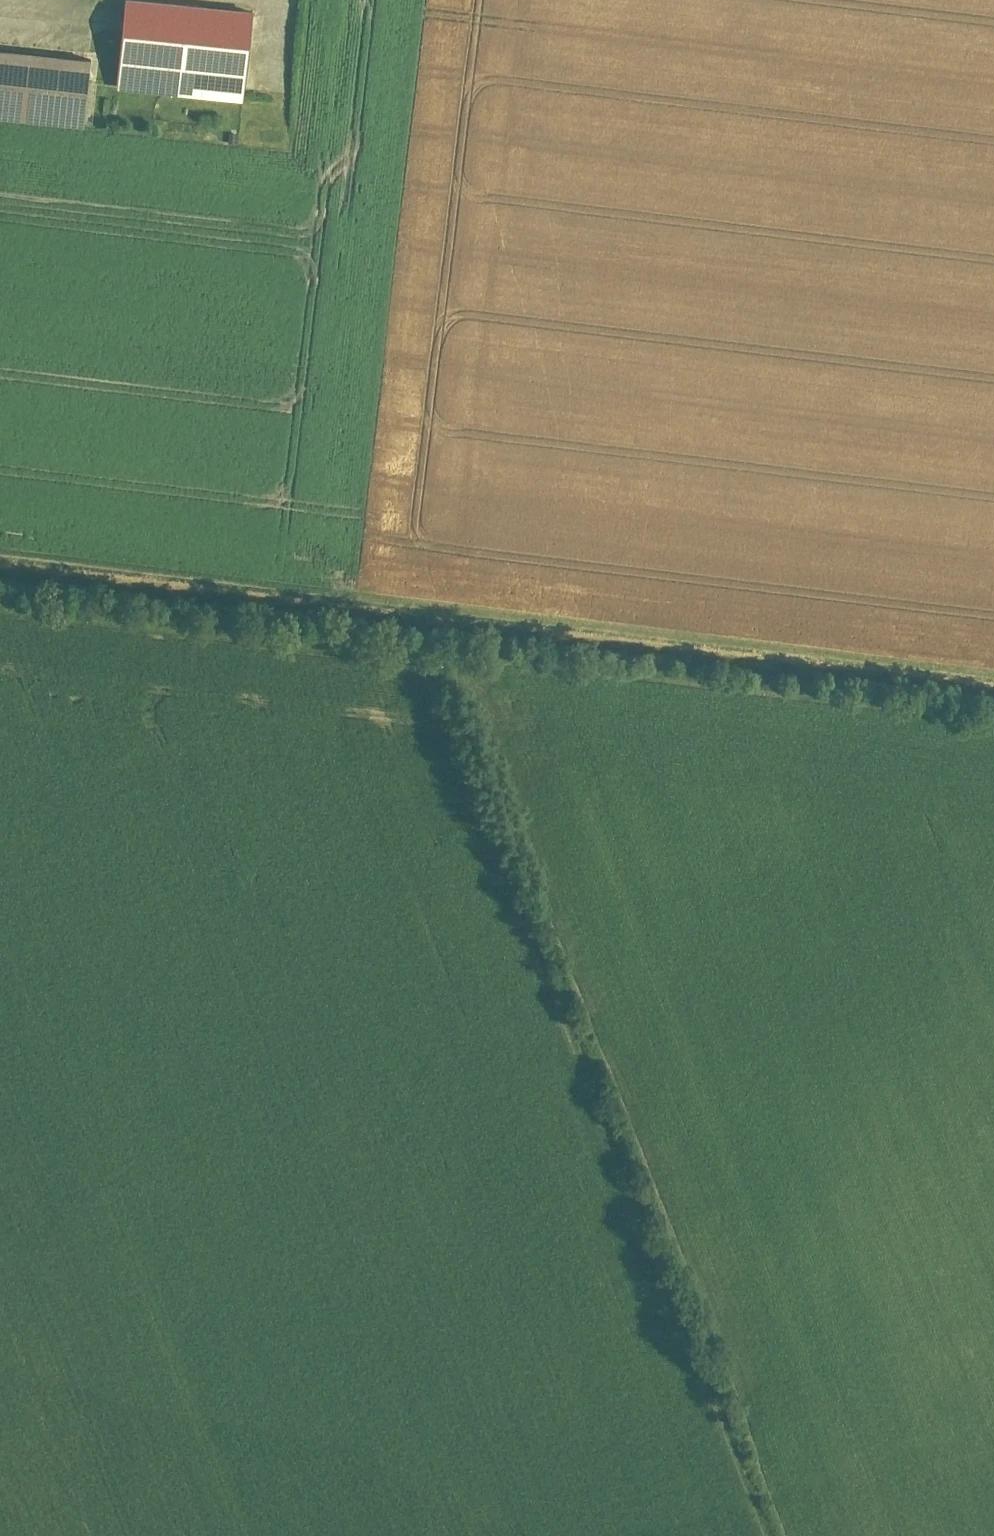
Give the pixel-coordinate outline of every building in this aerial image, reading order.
[(118,90),(244,103),(254,6),(193,0),(127,0),(118,90)] [(81,130),(91,59),(0,46),(0,119),(81,130)]
